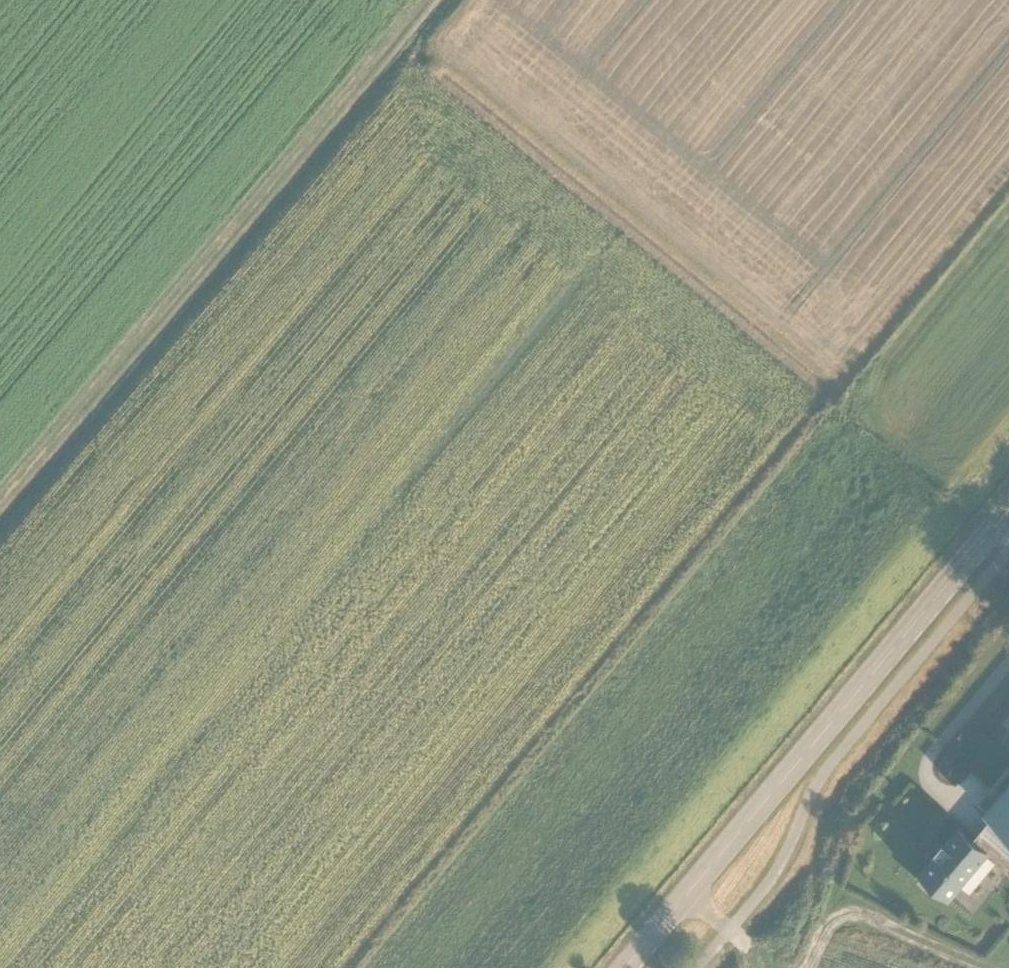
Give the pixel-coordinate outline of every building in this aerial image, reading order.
[(991,812),(990,812),(1008,828),(1008,790),(991,812)] [(990,812),(991,812),(990,812),(1008,829),(1008,828),(990,812)] [(944,843),(946,845),(940,852),(938,850),(937,851),(939,853),(921,874),(924,876),(920,881),(932,891),(936,886),(950,898),(988,854),(989,852),(960,828),(947,844),(945,842),(944,843)] [(997,859),(989,852),(988,854),(1008,871),(1008,845),(997,859)]
